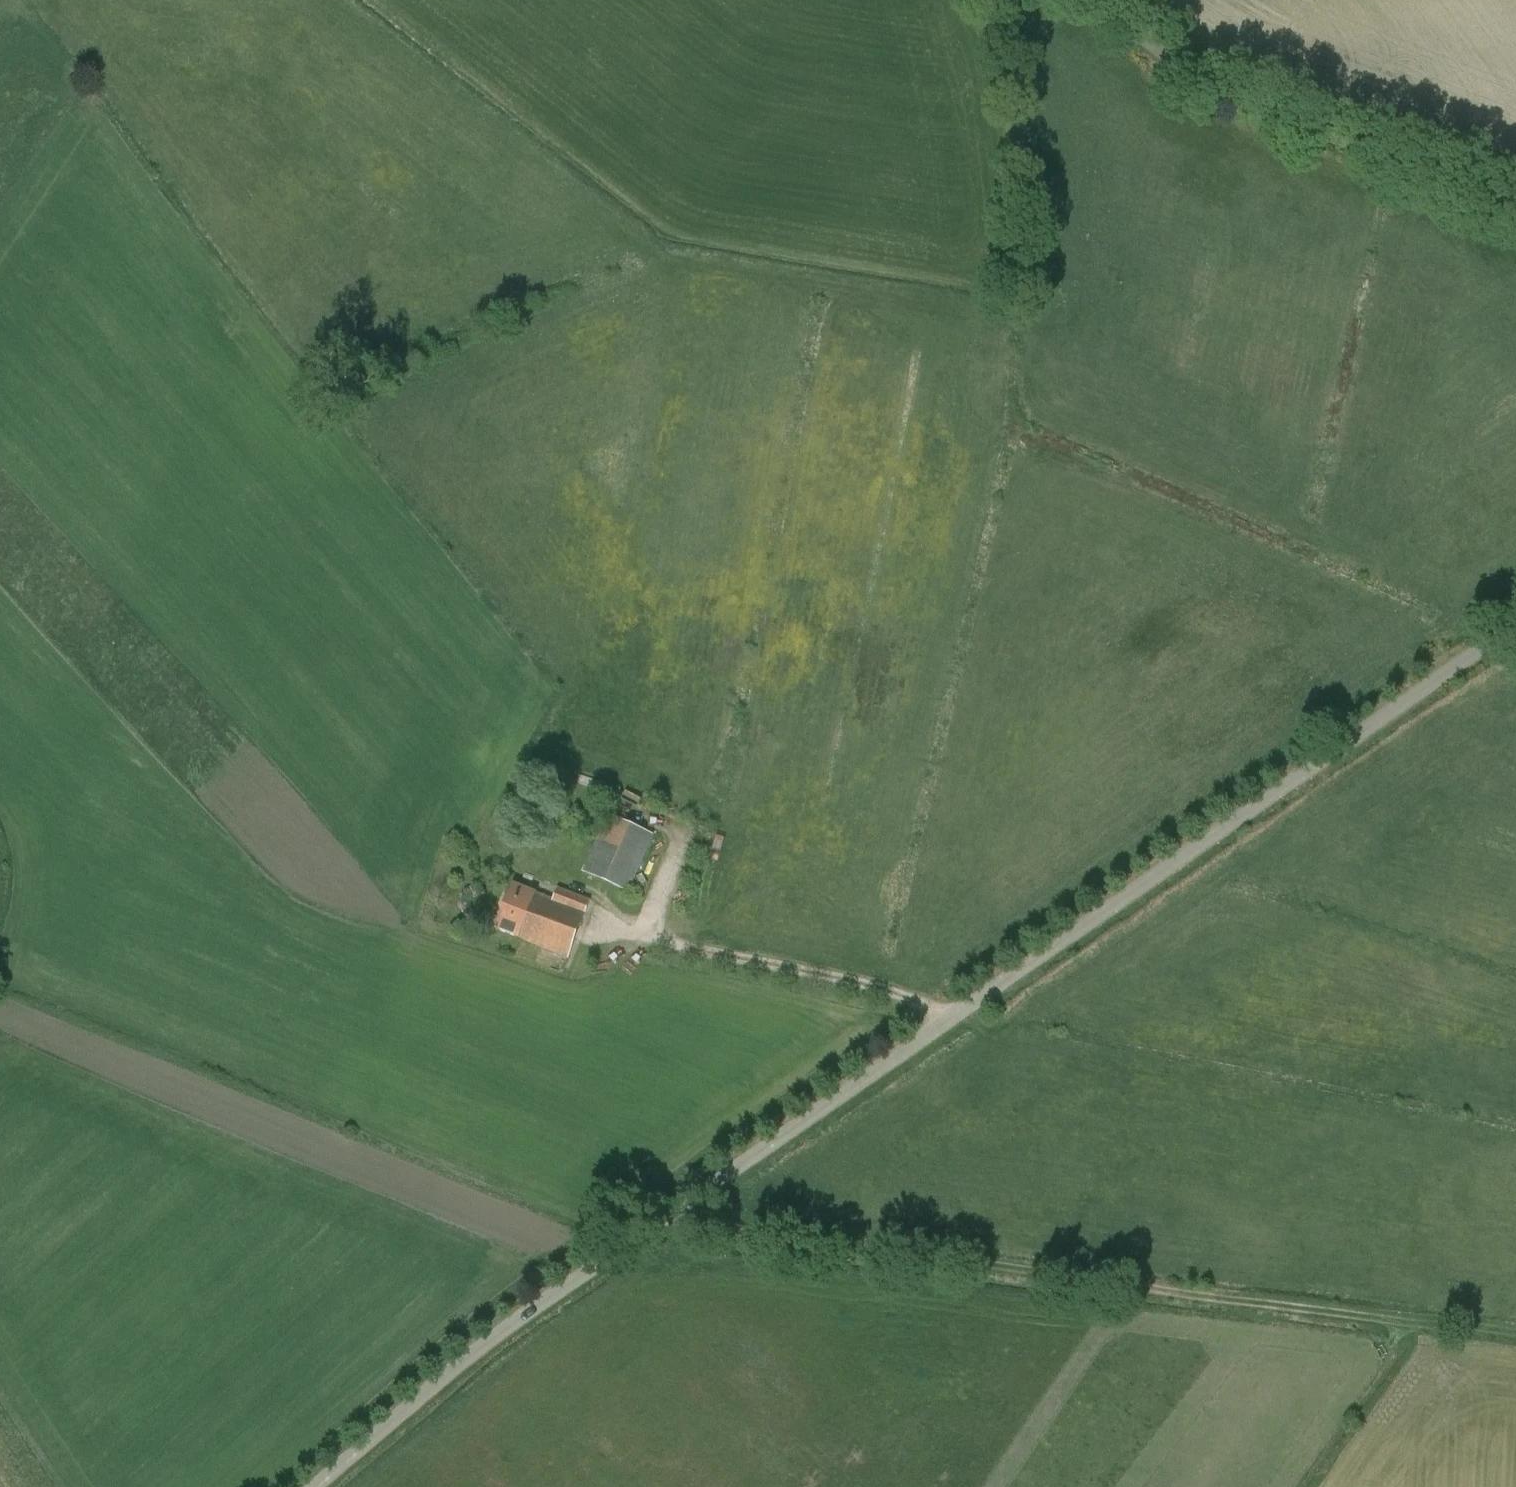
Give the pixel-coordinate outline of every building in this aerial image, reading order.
[(654,835),(608,815),(588,859),(582,872),(629,893),(654,835)] [(520,937),(568,956),(589,903),(556,890),(552,901),(536,895),(536,893),(513,884),(496,929),(519,938),(520,937)]
